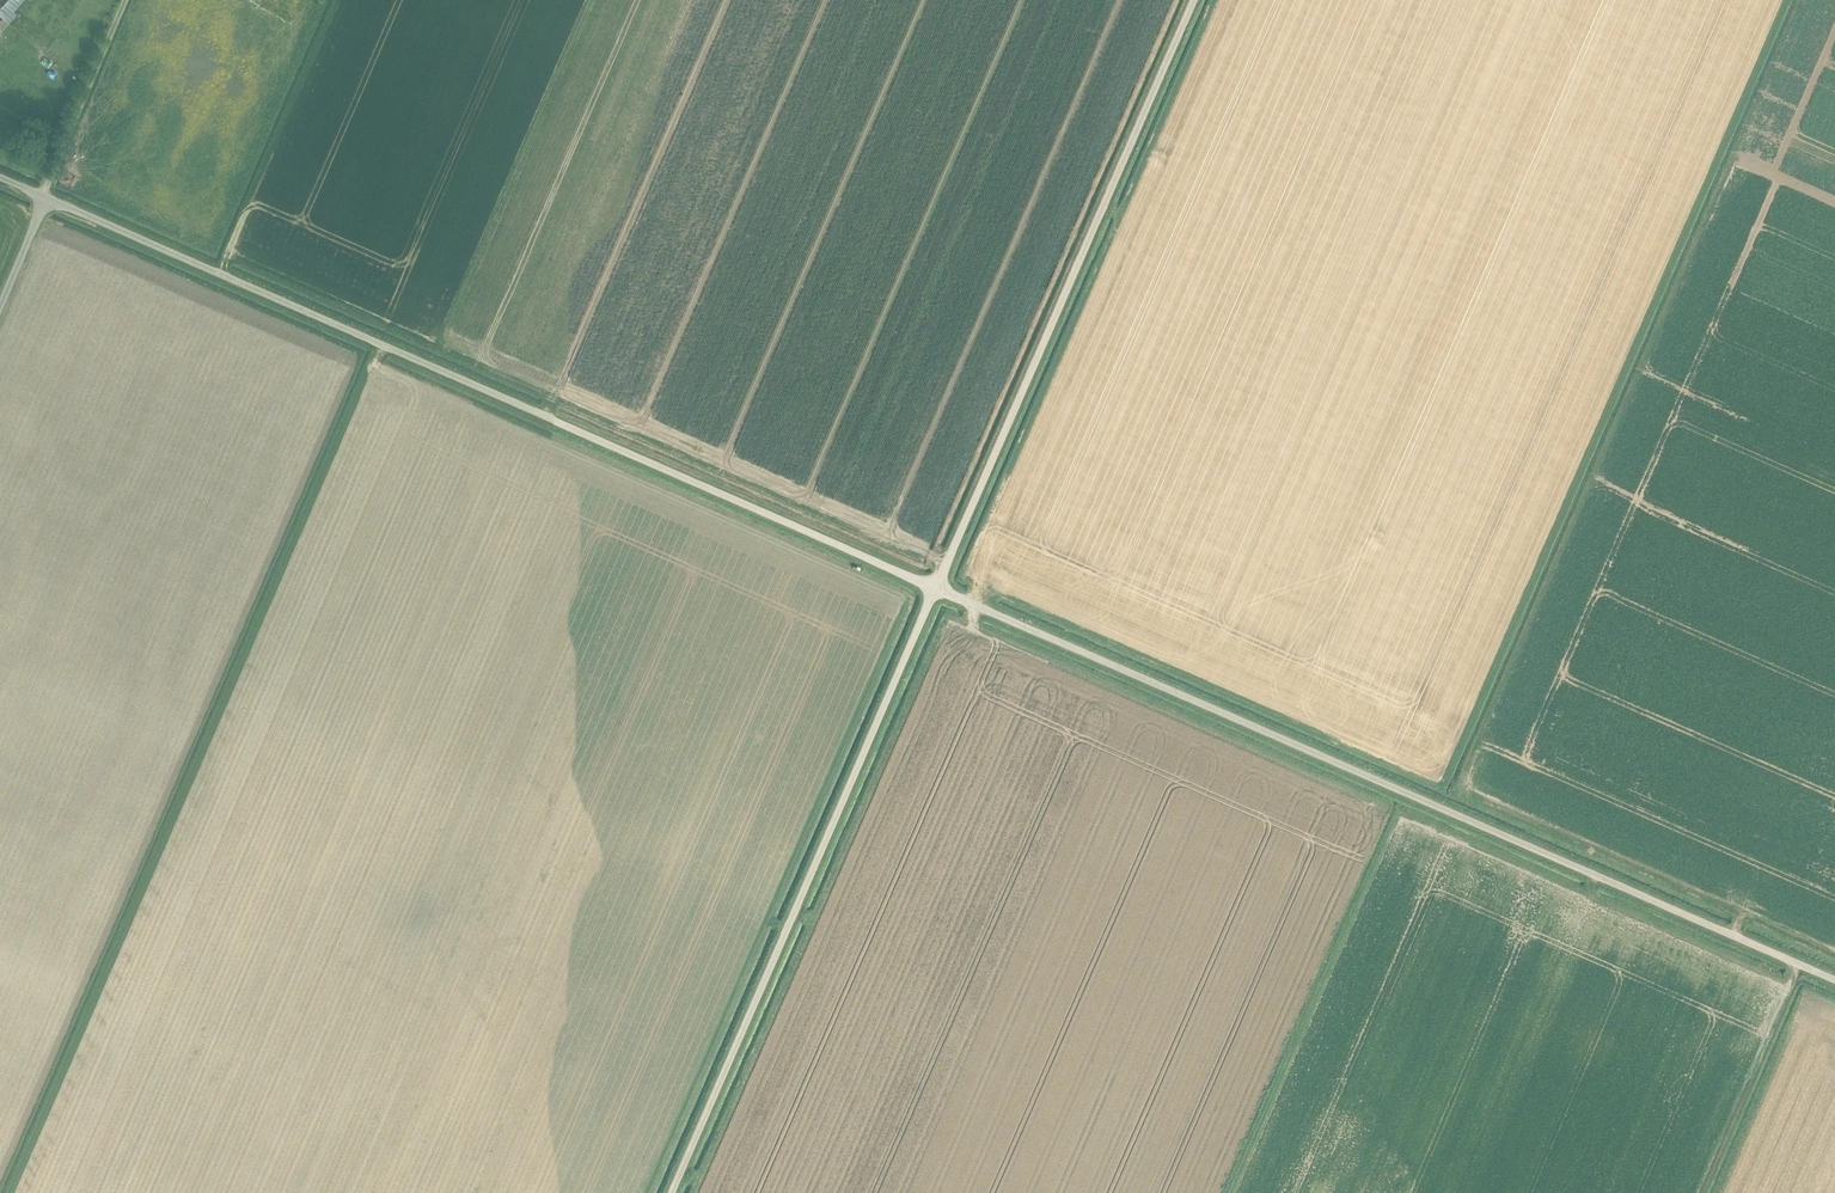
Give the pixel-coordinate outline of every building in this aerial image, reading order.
[(5,20),(24,0),(8,0),(0,9),(0,15),(5,20)]
